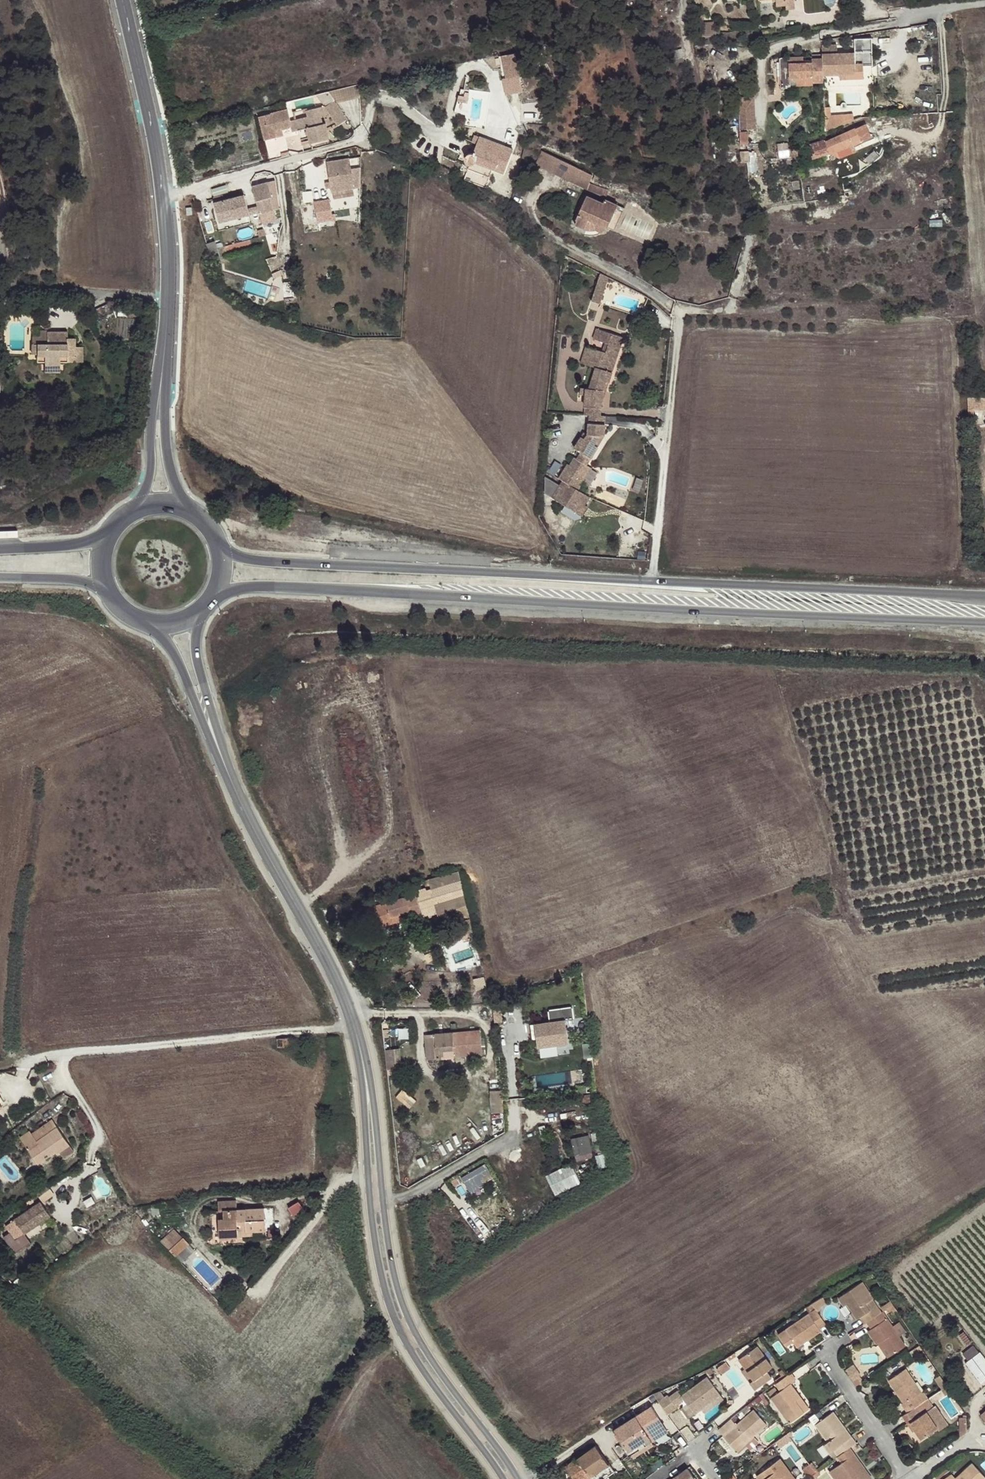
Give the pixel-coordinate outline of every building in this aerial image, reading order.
[(776,3),(776,6),(785,5),(786,10),(795,9),(794,0),(776,0),(776,3)] [(692,16),(693,25),(704,23),(702,14),(692,16)] [(822,59),(823,76),(839,75),(856,74),(855,65),(862,64),(862,66),(873,66),(872,52),(822,54),(822,59)] [(789,57),(781,58),(782,89),(790,88),(789,79),(795,79),(812,78),(812,83),(823,82),(823,76),(822,59),(811,59),(812,62),(803,63),(789,63),(789,57)] [(509,61),(500,64),(502,71),(511,69),(509,61)] [(839,75),(840,80),(863,79),(862,66),(862,64),(855,65),(856,74),(839,75)] [(795,79),(795,86),(812,86),(812,83),(812,78),(795,79)] [(336,102),(360,97),(359,84),(350,86),(328,91),(334,100),(336,102)] [(465,97),(459,95),(454,113),(460,114),(465,97)] [(336,102),(334,100),(325,106),(324,105),(306,110),(308,116),(295,119),(298,130),(300,138),(308,136),(310,142),(329,138),(326,123),(322,123),(321,116),(329,113),(337,125),(347,118),(336,102)] [(824,131),(852,121),(852,116),(830,117),(829,108),(824,109),(824,131)] [(290,123),(290,121),(287,109),(259,116),(265,139),(276,136),(274,130),(288,127),(290,123)] [(298,130),(295,119),(290,121),(290,123),(292,131),(298,130)] [(871,137),(866,124),(826,141),(825,140),(810,145),(813,155),(809,156),(811,159),(829,153),(839,158),(840,158),(836,150),(853,144),(871,137)] [(747,131),(740,132),(740,144),(748,144),(747,131)] [(480,136),(480,137),(477,144),(473,153),(472,153),(470,153),(469,154),(467,154),(466,155),(465,158),(467,159),(467,160),(467,161),(467,162),(467,163),(469,164),(467,169),(489,176),(492,169),(503,173),(512,149),(480,136)] [(799,155),(798,147),(790,147),(789,142),(779,142),(779,156),(799,155)] [(836,150),(840,158),(856,152),(853,144),(836,150)] [(589,191),(606,196),(608,190),(591,184),(592,175),(547,149),(539,162),(589,191)] [(360,186),(361,156),(327,161),(331,192),(360,186)] [(257,206),(259,212),(260,214),(272,211),(273,210),(270,197),(272,196),(268,181),(252,186),(257,206)] [(214,202),(219,222),(249,215),(248,208),(244,194),(214,202)] [(607,228),(617,204),(605,199),(603,203),(586,196),(576,219),(577,220),(575,225),(581,227),(582,228),(583,228),(584,228),(585,229),(586,229),(587,229),(588,229),(589,229),(590,229),(591,229),(592,229),(593,229),(594,229),(594,228),(595,228),(602,231),(605,227),(607,228)] [(333,198),(314,202),(317,222),(341,218),(339,210),(335,210),(333,198)] [(248,208),(249,215),(259,212),(257,206),(248,208)] [(249,215),(219,222),(216,223),(218,230),(251,222),(249,215)] [(206,244),(211,253),(218,251),(217,248),(215,241),(206,244)] [(591,306),(600,309),(604,297),(595,294),(591,306)] [(586,320),(595,323),(600,309),(591,306),(586,320)] [(32,354),(37,354),(45,354),(45,361),(45,364),(60,364),(60,361),(83,361),(84,347),(76,347),(76,338),(67,338),(67,331),(47,331),(47,344),(32,344),(32,354)] [(604,361),(606,353),(586,346),(581,363),(595,368),(588,388),(580,388),(580,395),(585,396),(584,406),(602,408),(602,403),(603,392),(606,381),(609,382),(611,375),(612,373),(607,371),(610,362),(604,361)] [(617,357),(606,353),(604,361),(610,362),(607,371),(612,373),(617,357)] [(983,397),(967,397),(968,409),(983,409),(983,397)] [(602,408),(584,406),(584,414),(588,415),(601,416),(602,408)] [(601,416),(588,415),(588,423),(605,424),(606,416),(601,416)] [(604,436),(605,424),(588,423),(587,434),(584,439),(581,437),(574,448),(581,452),(577,458),(574,457),(569,465),(567,464),(559,477),(563,479),(552,496),(575,511),(581,503),(584,505),(584,504),(589,496),(578,489),(584,481),(578,477),(582,471),(578,469),(583,462),(586,465),(597,447),(594,445),(600,435),(604,436)] [(597,447),(604,436),(600,435),(594,445),(597,447)] [(578,477),(584,481),(592,468),(586,465),(583,462),(578,469),(582,471),(578,477)] [(581,503),(575,511),(586,518),(592,509),(584,504),(584,505),(581,503)] [(460,880),(458,871),(449,874),(445,875),(441,876),(428,880),(429,883),(444,879),(446,884),(460,880)] [(464,892),(460,880),(446,884),(430,888),(434,905),(455,899),(454,895),(458,894),(464,892)] [(383,926),(403,920),(412,917),(413,921),(414,922),(423,919),(415,892),(371,906),(375,920),(381,919),(383,926)] [(464,915),(469,913),(464,892),(458,894),(464,915)] [(565,1019),(535,1024),(538,1046),(568,1042),(565,1019)] [(443,1056),(454,1054),(454,1053),(482,1051),(480,1029),(452,1032),(453,1040),(442,1041),(443,1056)] [(290,1038),(277,1039),(278,1047),(290,1045),(290,1038)] [(504,1111),(503,1089),(491,1090),(492,1112),(504,1111)] [(39,1164),(55,1152),(54,1151),(67,1142),(52,1121),(32,1135),(30,1131),(20,1138),(39,1164)] [(590,1134),(572,1137),(577,1160),(594,1157),(590,1134)] [(54,1151),(55,1152),(57,1154),(69,1146),(67,1142),(54,1151)] [(546,1175),(556,1195),(582,1182),(572,1162),(546,1175)] [(486,1163),(462,1176),(467,1185),(491,1171),(486,1163)] [(35,1194),(37,1195),(47,1188),(46,1186),(35,1194)] [(47,1188),(37,1195),(43,1204),(53,1197),(47,1188)] [(220,1237),(246,1235),(246,1231),(252,1231),(265,1230),(264,1208),(237,1210),(236,1200),(218,1201),(218,1211),(223,1211),(223,1218),(218,1218),(220,1237)] [(298,1201),(289,1208),(293,1214),(302,1208),(298,1201)] [(40,1203),(6,1227),(15,1241),(50,1217),(40,1203)] [(183,1238),(170,1250),(175,1255),(188,1243),(183,1238)] [(860,1318),(864,1324),(867,1323),(882,1313),(877,1306),(871,1310),(866,1303),(872,1300),(874,1299),(863,1282),(838,1298),(844,1306),(847,1304),(857,1319),(860,1318)] [(877,1306),(872,1300),(866,1303),(871,1310),(877,1306)] [(886,1310),(891,1306),(889,1302),(882,1307),(884,1311),(886,1310)] [(827,1326),(812,1304),(806,1307),(810,1313),(785,1330),(793,1340),(798,1348),(822,1332),(820,1330),(827,1326)] [(855,1321),(857,1319),(847,1304),(844,1306),(843,1307),(848,1316),(851,1314),(855,1321)] [(896,1308),(894,1305),(891,1306),(886,1310),(888,1313),(896,1308)] [(882,1313),(867,1323),(871,1329),(868,1331),(877,1344),(878,1344),(882,1341),(892,1355),(906,1346),(883,1311),(882,1313)] [(793,1340),(785,1330),(782,1332),(789,1343),(793,1340)] [(882,1341),(878,1344),(887,1358),(892,1355),(882,1341)] [(758,1346),(739,1360),(745,1369),(753,1381),(750,1383),(754,1390),(772,1377),(767,1370),(773,1367),(758,1346)] [(732,1365),(739,1360),(734,1353),(727,1358),(732,1365)] [(966,1364),(978,1379),(984,1373),(984,1360),(979,1353),(966,1364)] [(916,1383),(907,1368),(889,1381),(904,1403),(902,1404),(908,1413),(928,1399),(923,1390),(922,1391),(918,1394),(912,1386),(916,1383)] [(753,1381),(745,1369),(741,1372),(750,1383),(753,1381)] [(790,1374),(788,1376),(776,1384),(781,1391),(778,1393),(772,1397),(771,1398),(789,1423),(805,1412),(796,1401),(801,1397),(792,1384),(796,1381),(790,1374)] [(947,1386),(941,1375),(935,1379),(942,1389),(947,1386)] [(658,1402),(668,1415),(678,1408),(676,1405),(684,1399),(695,1414),(701,1409),(721,1395),(707,1376),(681,1396),(678,1390),(670,1397),(668,1395),(658,1402)] [(863,1377),(854,1383),(857,1388),(866,1382),(863,1377)] [(922,1391),(916,1383),(912,1386),(918,1394),(922,1391)] [(942,1389),(942,1390),(947,1398),(953,1395),(947,1386),(942,1389)] [(772,1397),(778,1393),(775,1388),(768,1393),(772,1397)] [(724,1399),(721,1395),(701,1409),(704,1414),(724,1399)] [(810,1409),(801,1397),(796,1401),(805,1412),(810,1409)] [(928,1399),(908,1413),(902,1417),(907,1424),(909,1423),(921,1440),(938,1428),(928,1412),(934,1408),(928,1399)] [(658,1403),(652,1407),(655,1411),(661,1408),(658,1403)] [(748,1406),(738,1415),(740,1418),(750,1409),(748,1406)] [(615,1429),(628,1450),(665,1427),(655,1411),(652,1407),(615,1429)] [(947,1423),(936,1407),(934,1408),(928,1412),(938,1428),(938,1429),(947,1423)] [(719,1430),(734,1448),(743,1440),(746,1444),(767,1425),(754,1409),(736,1425),(732,1419),(719,1430)] [(850,1448),(857,1443),(834,1411),(815,1425),(827,1442),(833,1450),(838,1457),(850,1448)] [(665,1427),(628,1450),(631,1455),(668,1432),(665,1427)] [(743,1440),(734,1448),(737,1451),(746,1444),(743,1440)] [(833,1450),(827,1442),(823,1445),(829,1453),(833,1450)] [(609,1464),(596,1446),(566,1466),(574,1478),(587,1478),(609,1464)] [(837,1457),(842,1463),(830,1471),(835,1478),(862,1478),(852,1466),(860,1461),(850,1448),(838,1457),(837,1457)] [(795,1478),(780,1459),(757,1476),(759,1478),(795,1478)] [(862,1478),(871,1478),(872,1478),(860,1461),(852,1466),(862,1478)] [(972,1462),(956,1478),(952,1473),(944,1478),(984,1478),(984,1477),(972,1462)] [(587,1478),(604,1478),(614,1473),(609,1464),(587,1478)] [(809,1478),(814,1475),(816,1473),(810,1465),(802,1470),(809,1478)] [(688,1468),(673,1478),(696,1478),(688,1468)]
